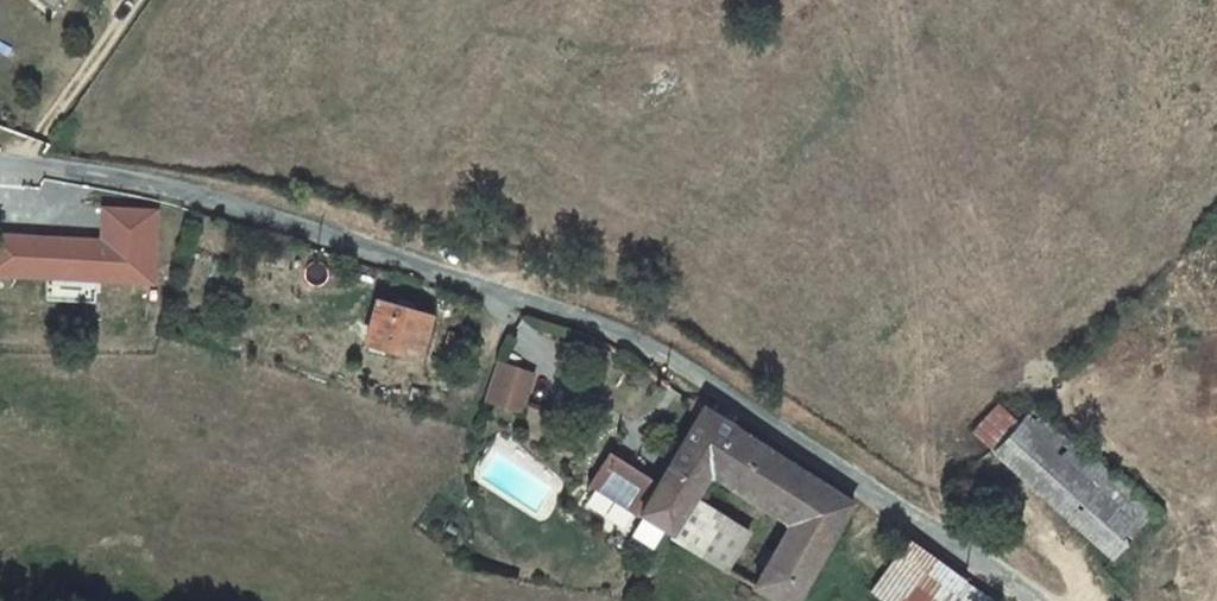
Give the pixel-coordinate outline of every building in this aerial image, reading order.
[(88,263),(25,256),(22,287),(85,293),(88,263)] [(436,315),(382,299),(368,341),(421,357),(436,315)] [(512,372),(496,367),(484,404),(499,409),(512,372)] [(518,416),(531,377),(512,372),(499,409),(518,416)] [(1162,507),(1040,408),(999,456),(1123,556),(1162,507)] [(675,538),(681,527),(691,511),(709,483),(738,434),(703,412),(661,484),(613,454),(595,488),(675,538)] [(769,498),(787,465),(738,434),(709,483),(746,505),(755,489),(769,498)] [(790,531),(818,484),(787,465),(769,498),(755,489),(746,505),(790,531)] [(858,508),(818,484),(790,531),(757,587),(781,600),(805,600),(858,508)] [(744,542),(691,511),(681,527),(696,537),(690,547),(728,571),(744,542)] [(696,537),(681,527),(675,538),(690,547),(696,537)] [(965,581),(902,540),(865,595),(874,600),(952,600),(965,581)]
